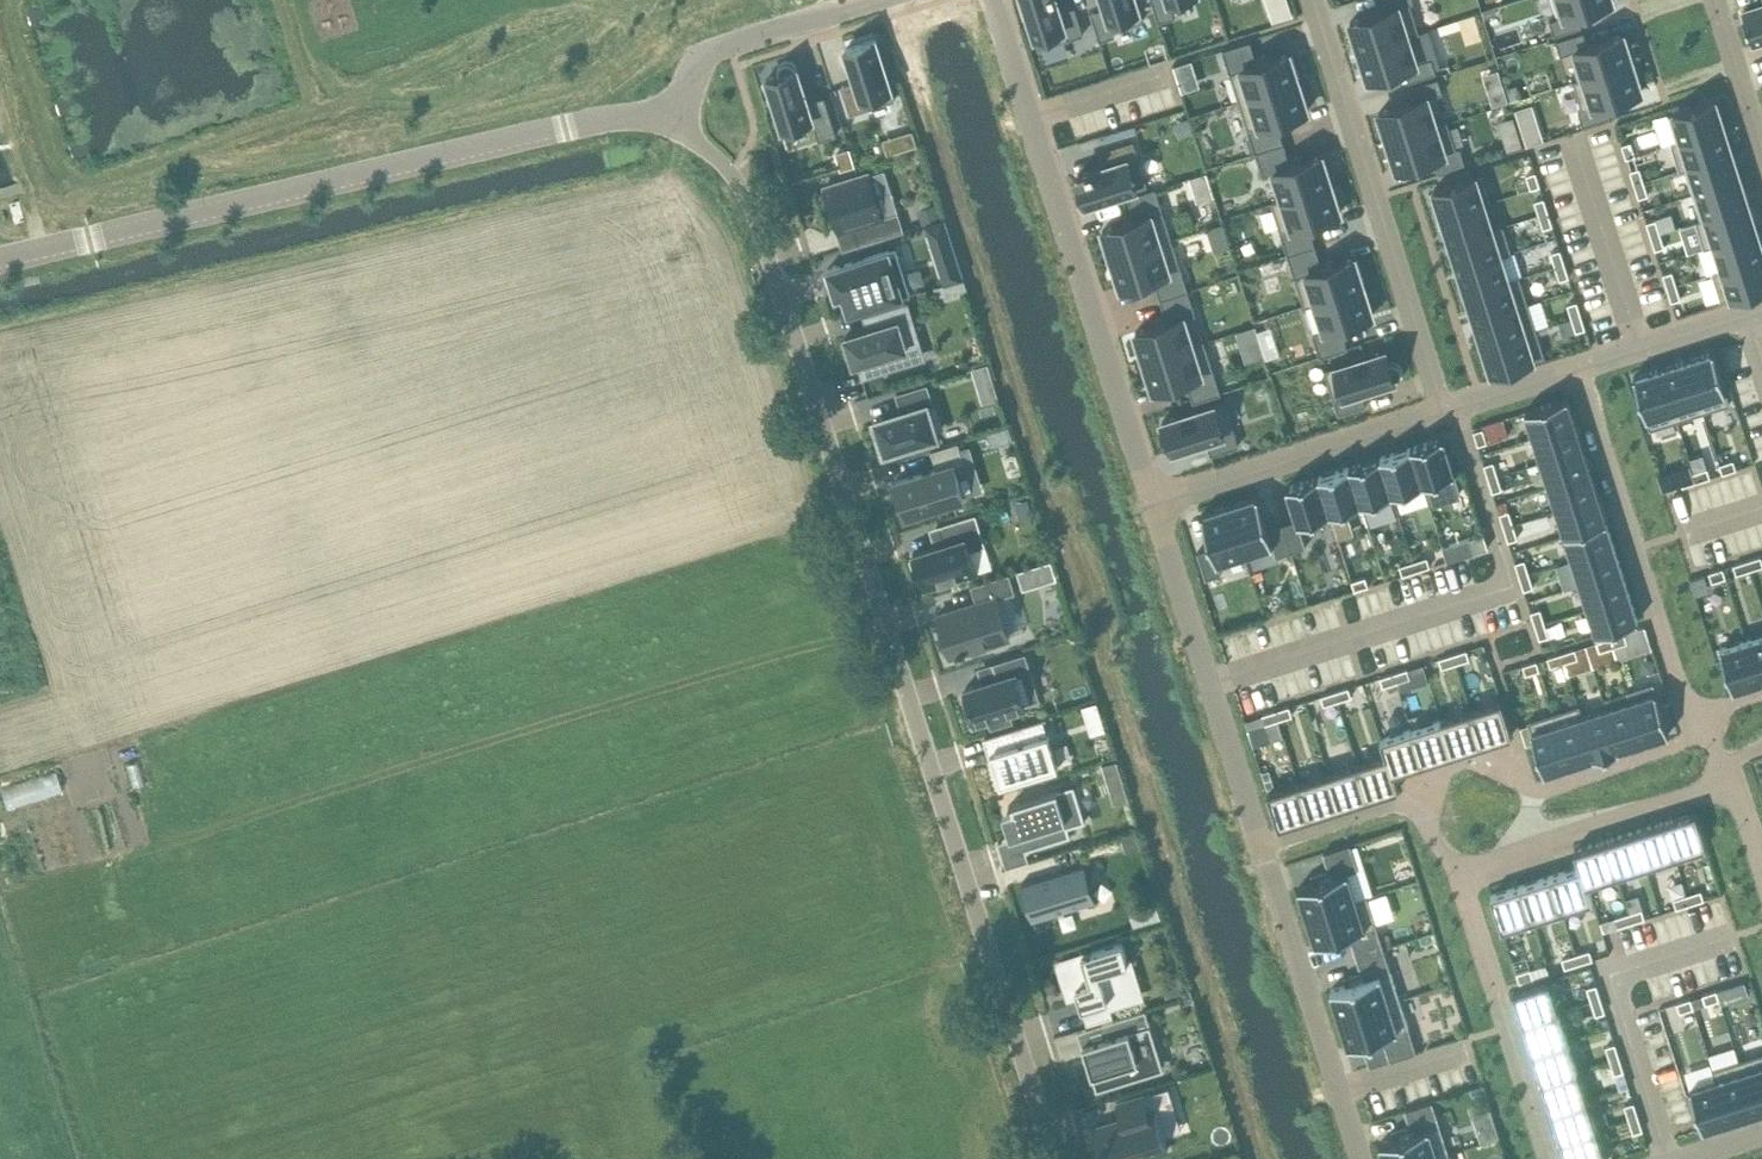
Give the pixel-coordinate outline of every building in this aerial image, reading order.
[(1057,0),(1024,0),(1036,37),(1066,27),(1069,38),(1083,33),(1075,8),(1061,12),(1057,0)] [(1092,12),(1100,40),(1115,35),(1114,30),(1143,21),(1136,0),(1103,0),(1106,8),(1092,12)] [(1159,21),(1174,16),(1173,12),(1169,0),(1170,0),(1153,0),(1159,21)] [(1274,20),(1292,15),(1287,0),(1267,0),(1274,20)] [(1400,6),(1414,2),(1414,0),(1384,0),(1387,10),(1350,21),(1359,50),(1409,34),(1400,6)] [(1550,20),(1555,34),(1582,26),(1577,12),(1614,0),(1554,0),(1559,17),(1550,20)] [(1742,12),(1744,16),(1753,44),(1761,42),(1761,5),(1742,12)] [(1583,31),(1556,40),(1561,54),(1563,54),(1570,52),(1579,78),(1579,79),(1633,62),(1624,34),(1590,45),(1588,45),(1583,31)] [(1360,52),(1359,52),(1367,76),(1368,76),(1368,78),(1372,77),(1405,67),(1409,81),(1436,72),(1432,58),(1417,62),(1415,55),(1409,35),(1409,34),(1359,50),(1360,52)] [(856,81),(842,86),(851,113),(895,99),(876,39),(846,48),(856,81)] [(1250,41),(1223,49),(1239,100),(1299,81),(1299,79),(1300,79),(1292,55),(1291,55),(1290,53),(1272,59),(1270,52),(1255,57),(1250,41)] [(779,74),(767,78),(785,133),(814,123),(819,139),(836,134),(828,108),(824,96),(808,101),(797,67),(796,66),(796,65),(795,64),(795,63),(794,63),(793,62),(792,61),(791,61),(790,61),(789,60),(788,60),(787,60),(786,61),(785,61),(784,61),(783,61),(783,62),(782,62),(781,63),(780,64),(780,65),(779,65),(779,66),(779,67),(779,68),(778,69),(778,70),(779,71),(779,72),(779,74)] [(1579,78),(1573,80),(1582,109),(1579,110),(1583,125),(1611,116),(1606,102),(1642,90),(1633,62),(1579,79),(1579,78)] [(1393,107),(1379,112),(1388,140),(1437,124),(1437,123),(1428,97),(1443,92),(1438,77),(1411,86),(1415,100),(1393,107)] [(1176,79),(1145,87),(1152,116),(1183,108),(1176,79)] [(1299,81),(1239,100),(1256,151),(1283,143),(1278,126),(1292,122),(1290,116),(1305,111),(1308,110),(1300,84),(1299,81)] [(1518,86),(1508,90),(1512,101),(1522,98),(1518,86)] [(1716,100),(1668,115),(1676,141),(1677,142),(1724,127),(1716,100)] [(1532,105),(1514,111),(1525,147),(1543,141),(1532,105)] [(1437,124),(1388,140),(1397,168),(1424,160),(1434,157),(1438,171),(1465,162),(1460,147),(1457,148),(1448,120),(1437,123),(1437,124)] [(1676,141),(1671,142),(1680,171),(1685,169),(1685,168),(1732,153),(1724,127),(1677,142),(1676,141)] [(913,130),(904,133),(909,148),(918,145),(913,130)] [(1519,133),(1505,137),(1509,149),(1522,144),(1519,133)] [(1088,170),(1078,174),(1086,199),(1087,203),(1093,202),(1147,184),(1133,140),(1106,149),(1111,163),(1094,169),(1094,167),(1088,169),(1088,170)] [(1631,141),(1622,144),(1627,158),(1636,155),(1633,147),(1631,141)] [(1283,143),(1256,151),(1257,157),(1263,176),(1274,172),(1276,177),(1283,199),(1332,183),(1323,155),(1304,161),(1302,155),(1289,159),(1283,143)] [(1732,153),(1685,168),(1685,169),(1693,194),(1741,179),(1732,153)] [(1640,167),(1630,170),(1635,184),(1644,181),(1640,167)] [(1540,185),(1536,172),(1527,175),(1531,188),(1540,185)] [(1481,174),(1434,189),(1436,196),(1443,216),(1485,203),(1485,204),(1490,202),(1488,195),(1481,174)] [(879,218),(866,176),(825,190),(838,231),(853,226),(859,244),(900,231),(895,213),(879,218)] [(1741,179),(1693,194),(1701,218),(1701,220),(1749,204),(1741,179)] [(1644,181),(1635,184),(1639,197),(1648,194),(1644,181)] [(1292,226),(1281,230),(1288,253),(1315,244),(1310,228),(1324,223),(1324,222),(1322,217),(1341,211),(1332,183),(1283,199),(1292,226)] [(1122,224),(1103,230),(1111,255),(1112,258),(1172,239),(1156,188),(1151,189),(1129,196),(1134,212),(1120,217),(1122,224)] [(1549,211),(1544,198),(1535,201),(1539,214),(1549,211)] [(1485,203),(1443,216),(1451,242),(1493,229),(1492,228),(1489,218),(1485,204),(1485,203)] [(1701,218),(1696,220),(1705,248),(1716,245),(1715,244),(1757,230),(1749,204),(1701,220),(1701,218)] [(936,207),(920,212),(923,221),(939,216),(936,207)] [(1549,211),(1539,214),(1544,228),(1553,225),(1549,211)] [(945,217),(926,223),(945,283),(964,277),(945,217)] [(1648,221),(1647,222),(1651,235),(1661,232),(1656,219),(1648,221)] [(1493,229),(1451,242),(1459,268),(1501,255),(1501,256),(1512,252),(1503,224),(1499,226),(1492,228),(1493,229)] [(1715,244),(1716,245),(1723,268),(1723,269),(1761,257),(1761,245),(1757,230),(1715,244)] [(1661,232),(1651,235),(1656,249),(1665,246),(1661,232)] [(1113,260),(1112,260),(1119,285),(1120,284),(1121,286),(1124,285),(1140,280),(1142,287),(1156,282),(1161,299),(1188,290),(1172,239),(1112,258),(1113,260)] [(1315,245),(1288,254),(1298,284),(1305,306),(1316,302),(1315,301),(1364,286),(1364,284),(1365,283),(1357,259),(1356,259),(1355,257),(1337,263),(1335,257),(1320,261),(1315,245)] [(831,267),(828,268),(828,270),(836,294),(836,295),(843,293),(843,294),(850,313),(911,294),(910,290),(908,290),(909,293),(904,294),(889,249),(846,263),(840,265),(837,266),(831,267)] [(1565,263),(1561,249),(1552,252),(1556,266),(1565,263)] [(1501,255),(1459,268),(1467,294),(1509,281),(1509,279),(1501,256),(1501,255)] [(1712,272),(1716,284),(1721,300),(1761,287),(1761,257),(1723,269),(1723,268),(1712,272)] [(1565,263),(1556,266),(1560,279),(1569,276),(1565,263)] [(1673,271),(1663,274),(1668,287),(1677,284),(1673,271)] [(1509,281),(1467,294),(1476,320),(1528,303),(1520,276),(1516,277),(1509,279),(1509,281)] [(964,278),(936,287),(940,300),(968,291),(964,278)] [(1677,284),(1668,287),(1672,301),(1681,298),(1677,284)] [(1324,329),(1313,333),(1319,349),(1321,356),(1345,348),(1348,347),(1343,331),(1357,326),(1355,320),(1370,315),(1373,314),(1365,289),(1364,286),(1315,301),(1316,302),(1317,308),(1324,329)] [(1154,326),(1135,332),(1144,360),(1193,345),(1193,343),(1185,317),(1195,313),(1188,290),(1161,299),(1166,315),(1152,319),(1153,321),(1154,326)] [(854,363),(921,342),(909,301),(873,312),(878,326),(846,336),(854,363)] [(1571,303),(1568,304),(1572,318),(1581,315),(1577,301),(1571,303)] [(1528,303),(1476,320),(1479,332),(1484,346),(1537,329),(1528,303)] [(1581,315),(1572,318),(1576,331),(1586,328),(1581,315)] [(1537,329),(1484,346),(1492,373),(1505,369),(1545,356),(1537,329)] [(1193,345),(1144,360),(1153,389),(1157,387),(1172,383),(1174,389),(1189,385),(1194,401),(1219,393),(1220,392),(1214,371),(1204,340),(1193,343),(1193,345)] [(1385,350),(1325,369),(1339,413),(1347,411),(1366,405),(1362,390),(1394,380),(1395,380),(1396,379),(1397,379),(1398,379),(1398,378),(1399,378),(1400,377),(1401,376),(1402,375),(1402,374),(1402,373),(1403,372),(1403,371),(1403,370),(1403,369),(1403,368),(1402,368),(1402,367),(1402,366),(1401,365),(1400,364),(1400,363),(1399,363),(1398,362),(1397,362),(1396,361),(1395,361),(1394,361),(1393,361),(1392,361),(1391,361),(1390,361),(1390,362),(1389,362),(1385,350)] [(1714,351),(1687,359),(1703,412),(1730,404),(1714,351)] [(1661,368),(1678,420),(1703,412),(1687,359),(1661,368)] [(990,361),(973,366),(984,402),(1001,396),(990,361)] [(1651,429),(1678,420),(1661,368),(1634,376),(1651,429)] [(885,449),(885,451),(937,435),(927,405),(933,404),(927,384),(897,394),(902,411),(875,420),(879,431),(876,432),(882,450),(885,449)] [(1534,436),(1575,423),(1567,398),(1526,411),(1534,436)] [(1218,403),(1162,421),(1163,424),(1162,424),(1168,440),(1169,443),(1172,442),(1174,450),(1207,439),(1212,454),(1239,445),(1225,401),(1218,403)] [(1583,448),(1575,423),(1534,436),(1542,461),(1583,448)] [(1488,442),(1483,428),(1474,431),(1478,445),(1488,442)] [(1443,437),(1411,447),(1423,484),(1429,502),(1461,492),(1443,437)] [(906,514),(965,496),(955,464),(965,461),(959,441),(931,450),(937,468),(896,481),(906,514)] [(1423,484),(1411,447),(1380,457),(1392,494),(1393,494),(1423,484)] [(1542,461),(1549,485),(1591,472),(1583,448),(1542,461)] [(1361,504),(1360,504),(1362,510),(1395,499),(1393,494),(1392,494),(1380,457),(1350,467),(1361,504)] [(1488,474),(1498,471),(1493,458),(1484,461),(1488,474)] [(1723,473),(1737,468),(1734,459),(1720,464),(1723,473)] [(1350,467),(1319,476),(1330,514),(1360,504),(1361,504),(1350,467)] [(1697,481),(1711,477),(1708,468),(1694,472),(1697,481)] [(1498,471),(1488,474),(1493,487),(1502,485),(1498,471)] [(1591,472),(1549,485),(1557,510),(1599,497),(1591,472)] [(1697,481),(1694,472),(1680,476),(1683,486),(1697,481)] [(1330,514),(1319,476),(1287,487),(1297,519),(1282,524),(1291,551),(1306,546),(1299,524),(1330,514)] [(1258,496),(1230,505),(1245,554),(1273,545),(1277,556),(1291,551),(1282,524),(1269,528),(1258,496)] [(1557,510),(1565,535),(1607,521),(1599,497),(1557,510)] [(1245,554),(1230,505),(1201,514),(1212,546),(1198,551),(1206,578),(1222,573),(1219,562),(1245,554)] [(1504,527),(1513,524),(1509,510),(1500,513),(1504,527)] [(977,572),(970,550),(986,545),(976,513),(940,525),(945,543),(913,553),(915,558),(911,559),(915,574),(920,572),(924,588),(977,572)] [(1607,521),(1565,535),(1573,559),(1615,546),(1607,521)] [(1514,525),(1505,528),(1509,541),(1518,538),(1514,525)] [(1475,552),(1488,547),(1484,533),(1470,537),(1475,552)] [(1443,546),(1448,560),(1475,552),(1470,537),(1443,546)] [(1573,559),(1581,584),(1622,571),(1615,546),(1573,559)] [(1427,557),(1414,561),(1416,570),(1430,566),(1427,557)] [(1520,576),(1529,573),(1525,559),(1516,562),(1520,576)] [(1750,569),(1748,560),(1734,565),(1737,574),(1750,569)] [(1416,570),(1414,561),(1400,565),(1403,575),(1416,570)] [(1751,570),(1754,579),(1761,576),(1761,566),(1751,570)] [(1028,569),(1019,572),(1024,588),(1033,585),(1028,569)] [(1581,584),(1589,609),(1630,595),(1622,571),(1581,584)] [(938,614),(950,655),(958,653),(967,651),(966,650),(1010,637),(998,597),(1016,592),(1010,573),(971,585),(977,602),(938,614)] [(1534,587),(1529,573),(1520,576),(1524,590),(1534,587)] [(1366,576),(1352,581),(1355,590),(1369,586),(1366,576)] [(1727,577),(1713,582),(1716,591),(1730,586),(1727,577)] [(1630,595),(1589,609),(1597,634),(1638,621),(1630,595)] [(1536,625),(1545,622),(1540,608),(1531,611),(1536,625)] [(1549,636),(1545,622),(1536,625),(1540,639),(1549,636)] [(1759,681),(1761,680),(1761,634),(1746,640),(1759,681)] [(1614,646),(1611,637),(1597,641),(1600,651),(1614,646)] [(1733,690),(1759,681),(1746,640),(1720,648),(1733,690)] [(1616,646),(1619,655),(1633,650),(1630,641),(1616,646)] [(1575,648),(1562,653),(1565,662),(1578,658),(1575,648)] [(1467,650),(1453,654),(1456,663),(1470,659),(1467,650)] [(962,693),(966,706),(971,705),(975,720),(992,714),(994,720),(1011,715),(1009,709),(1041,699),(1026,652),(993,662),(998,678),(966,688),(967,692),(962,693)] [(1565,662),(1562,653),(1548,657),(1551,666),(1565,662)] [(1456,663),(1453,654),(1439,658),(1442,667),(1456,663)] [(1523,665),(1526,674),(1540,670),(1537,660),(1523,665)] [(1408,668),(1394,673),(1397,682),(1411,677),(1408,668)] [(1397,682),(1394,673),(1380,677),(1383,686),(1397,682)] [(1349,687),(1335,691),(1338,700),(1352,696),(1349,687)] [(1338,700),(1335,691),(1321,696),(1324,705),(1338,700)] [(1656,692),(1631,700),(1644,742),(1669,733),(1656,692)] [(1471,710),(1482,744),(1513,735),(1501,700),(1471,710)] [(1644,742),(1631,700),(1606,708),(1619,749),(1644,742)] [(1082,705),(1091,734),(1106,729),(1097,701),(1082,705)] [(1579,704),(1554,712),(1570,765),(1595,757),(1582,715),(1583,715),(1579,704)] [(1289,706),(1276,710),(1278,719),(1292,714),(1289,706)] [(1619,749),(1606,708),(1583,715),(1582,715),(1595,757),(1619,749)] [(1278,719),(1276,710),(1262,714),(1265,724),(1279,719),(1278,719)] [(1471,710),(1441,719),(1452,754),(1482,744),(1471,710)] [(1570,765),(1554,712),(1528,720),(1545,773),(1570,765)] [(990,736),(995,751),(991,752),(1001,784),(1058,766),(1048,734),(1043,719),(1047,718),(1047,716),(985,735),(986,737),(990,736)] [(1257,717),(1246,720),(1249,729),(1260,725),(1257,717)] [(1452,754),(1441,719),(1412,728),(1423,763),(1452,754)] [(1381,738),(1386,754),(1387,754),(1393,772),(1394,772),(1423,763),(1412,728),(1381,738)] [(1386,754),(1358,763),(1369,798),(1400,788),(1394,772),(1393,772),(1387,754),(1386,754)] [(1122,777),(1117,759),(1104,764),(1109,781),(1122,777)] [(1358,763),(1328,772),(1339,807),(1369,798),(1358,763)] [(1339,807),(1328,772),(1299,782),(1310,817),(1339,807)] [(7,806),(63,794),(59,773),(2,785),(7,806)] [(1279,827),(1310,817),(1299,782),(1268,792),(1279,827)] [(1008,812),(1016,836),(1021,835),(1026,850),(1071,835),(1068,827),(1086,821),(1074,785),(1012,804),(1013,810),(1008,812)] [(1665,821),(1676,856),(1706,846),(1695,812),(1665,821)] [(1646,866),(1676,856),(1665,821),(1635,831),(1646,866)] [(1646,866),(1635,831),(1605,840),(1616,875),(1646,866)] [(1122,836),(1127,850),(1140,846),(1136,832),(1122,836)] [(1586,885),(1588,884),(1616,875),(1605,840),(1575,850),(1580,866),(1586,885)] [(1298,887),(1307,916),(1356,900),(1356,899),(1348,872),(1358,869),(1350,844),(1325,852),(1330,870),(1315,874),(1317,881),(1298,887)] [(1085,865),(1085,864),(1021,883),(1022,884),(1033,919),(1032,919),(1033,920),(1096,900),(1096,899),(1095,899),(1085,865)] [(1593,900),(1588,884),(1586,885),(1580,866),(1550,875),(1561,910),(1593,900)] [(1532,919),(1561,910),(1550,875),(1521,885),(1532,919)] [(1532,919),(1521,885),(1491,894),(1502,929),(1532,919)] [(1701,890),(1687,894),(1690,903),(1704,899),(1701,890)] [(1690,903),(1687,894),(1674,898),(1677,908),(1690,903)] [(1353,940),(1358,956),(1384,948),(1367,896),(1356,899),(1356,900),(1307,916),(1316,944),(1336,938),(1337,943),(1337,945),(1353,940)] [(1156,904),(1143,908),(1147,922),(1160,918),(1156,904)] [(1642,908),(1628,913),(1631,922),(1645,918),(1642,908)] [(1631,922),(1628,913),(1615,917),(1618,926),(1631,922)] [(1059,962),(1062,974),(1065,983),(1068,990),(1063,991),(1063,992),(1086,985),(1088,994),(1079,997),(1087,1024),(1113,1016),(1109,1002),(1137,993),(1128,963),(1137,960),(1137,959),(1128,962),(1127,957),(1122,942),(1083,954),(1082,950),(1080,950),(1082,955),(1076,956),(1066,960),(1059,962)] [(1384,948),(1358,956),(1363,972),(1347,977),(1348,979),(1350,983),(1331,990),(1340,1018),(1400,999),(1384,948)] [(1579,962),(1593,958),(1590,949),(1576,953),(1579,962)] [(1576,954),(1562,958),(1565,967),(1579,963),(1576,954)] [(1517,973),(1520,982),(1534,977),(1531,968),(1517,973)] [(1514,992),(1524,1022),(1558,1011),(1549,980),(1514,992)] [(1592,1001),(1601,998),(1596,984),(1587,987),(1592,1001)] [(1726,987),(1717,990),(1722,1003),(1731,1001),(1726,987)] [(1717,990),(1703,994),(1706,1003),(1720,999),(1717,990)] [(1605,1011),(1601,998),(1592,1001),(1596,1014),(1605,1011)] [(1677,1002),(1680,1012),(1694,1007),(1691,998),(1677,1002)] [(1400,999),(1340,1018),(1349,1046),(1368,1040),(1370,1045),(1370,1047),(1385,1042),(1391,1060),(1417,1051),(1400,999)] [(1084,1045),(1084,1047),(1097,1089),(1144,1075),(1137,1051),(1156,1045),(1151,1029),(1146,1009),(1103,1023),(1107,1037),(1090,1043),(1084,1045)] [(1558,1011),(1524,1022),(1533,1051),(1568,1040),(1558,1011)] [(1641,1024),(1654,1063),(1660,1061),(1656,1050),(1672,1044),(1662,1017),(1641,1024)] [(1568,1040),(1533,1051),(1543,1081),(1577,1070),(1568,1040)] [(1606,1046),(1610,1060),(1620,1057),(1615,1043),(1606,1046)] [(1756,1112),(1761,1110),(1761,1052),(1739,1060),(1756,1112)] [(1620,1057),(1610,1060),(1615,1073),(1624,1070),(1620,1057)] [(1730,1121),(1756,1112),(1739,1060),(1712,1068),(1716,1079),(1730,1121)] [(1587,1100),(1577,1070),(1543,1081),(1552,1111),(1587,1100)] [(1730,1121),(1716,1079),(1690,1087),(1703,1129),(1730,1121)] [(1154,1108),(1172,1102),(1168,1087),(1116,1103),(1120,1118),(1093,1127),(1099,1145),(1096,1146),(1098,1151),(1100,1151),(1103,1158),(1136,1158),(1167,1149),(1163,1135),(1154,1108)] [(1552,1111),(1561,1141),(1596,1129),(1587,1100),(1552,1111)] [(1385,1158),(1428,1158),(1449,1152),(1432,1101),(1406,1110),(1411,1125),(1396,1130),(1397,1132),(1399,1137),(1380,1143),(1385,1158)] [(1629,1119),(1638,1116),(1634,1102),(1625,1105),(1629,1119)] [(1474,1112),(1483,1139),(1501,1133),(1493,1106),(1474,1112)] [(1643,1129),(1638,1116),(1629,1119),(1634,1132),(1643,1129)] [(1561,1141),(1567,1158),(1606,1158),(1596,1129),(1561,1141)]
